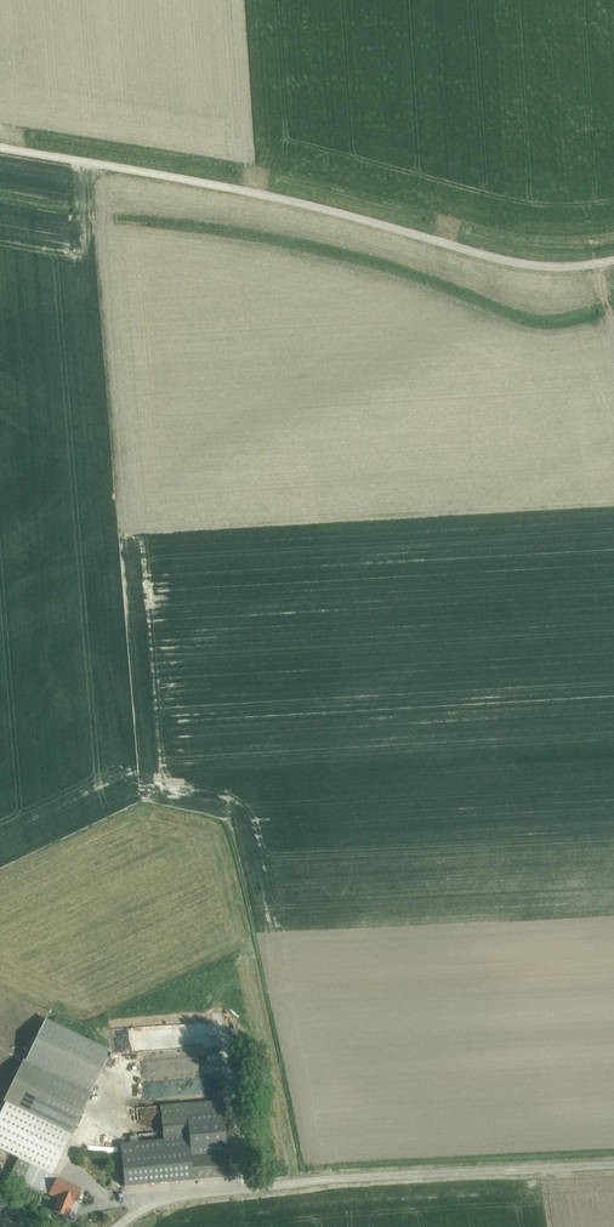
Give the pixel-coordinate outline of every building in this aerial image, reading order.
[(44,1022),(24,1064),(89,1096),(109,1054),(44,1022)] [(114,1074),(125,1074),(123,1045),(112,1046),(114,1074)] [(178,1068),(188,1065),(186,1057),(176,1060),(178,1068)] [(145,1072),(168,1072),(168,1060),(145,1060),(145,1072)] [(135,1143),(119,1145),(123,1187),(228,1177),(222,1113),(221,1101),(184,1105),(159,1107),(159,1108),(162,1140),(135,1143)] [(9,1177),(49,1195),(57,1177),(17,1158),(9,1177)] [(49,1195),(49,1196),(59,1199),(54,1212),(67,1218),(72,1204),(79,1190),(57,1177),(49,1195)]
